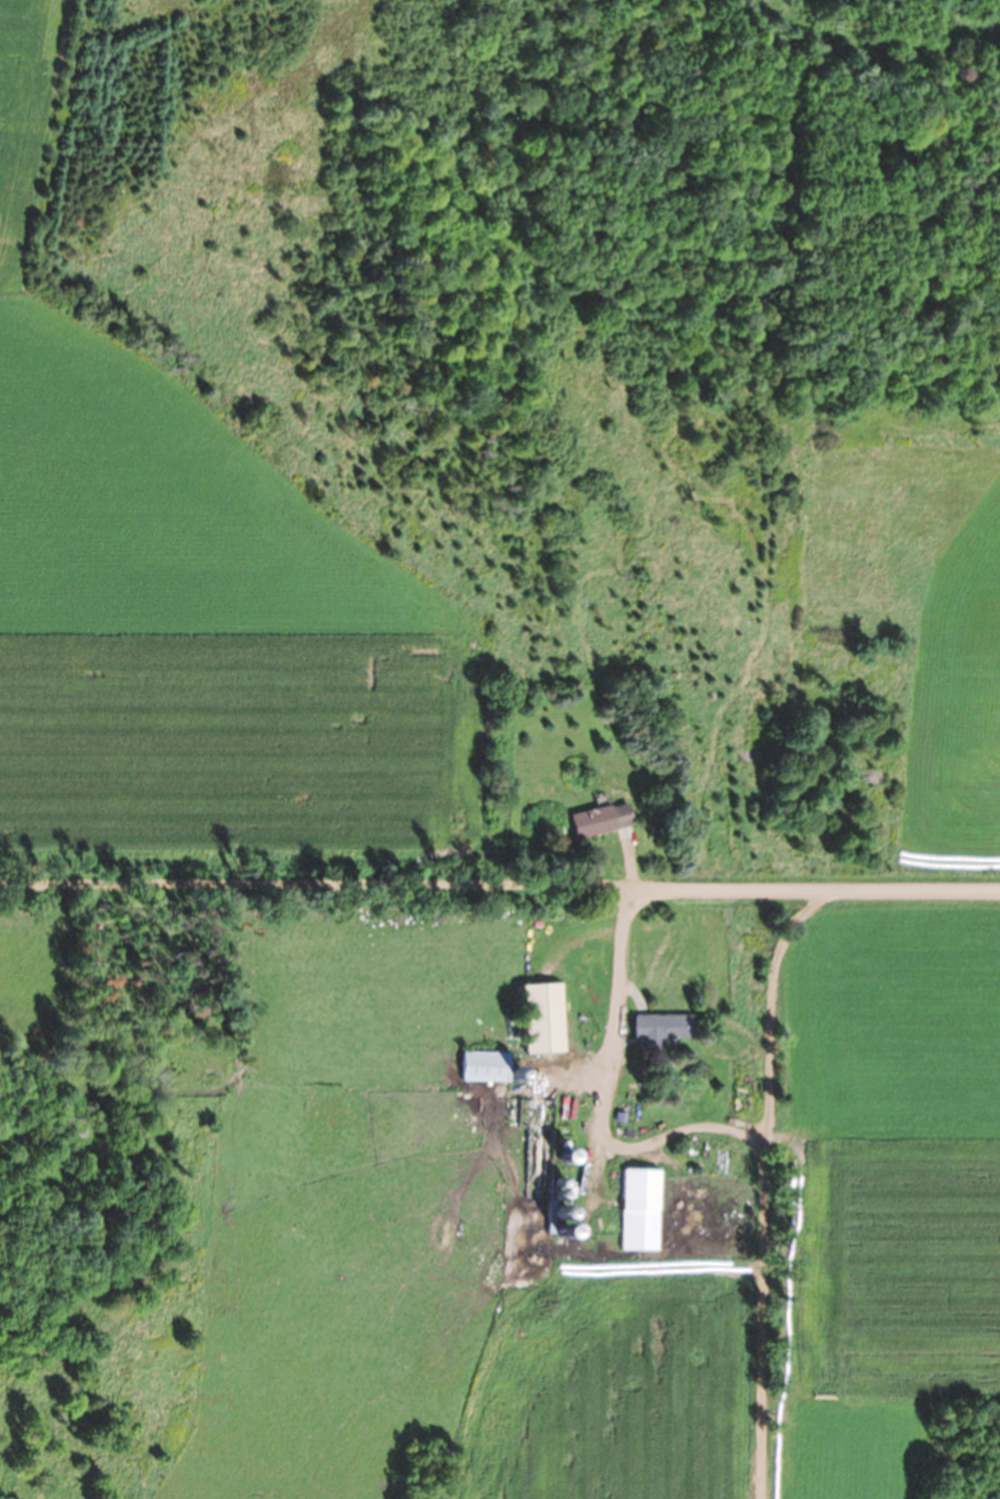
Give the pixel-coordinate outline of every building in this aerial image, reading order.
[(576,839),(633,826),(627,802),(570,815),(576,839)] [(565,1053),(563,983),(525,984),(526,1054),(565,1053)] [(694,1039),(694,1015),(634,1015),(634,1039),(694,1039)] [(510,1052),(463,1052),(463,1081),(510,1081),(510,1052)] [(661,1169),(624,1169),(622,1250),(660,1251),(661,1169)]
